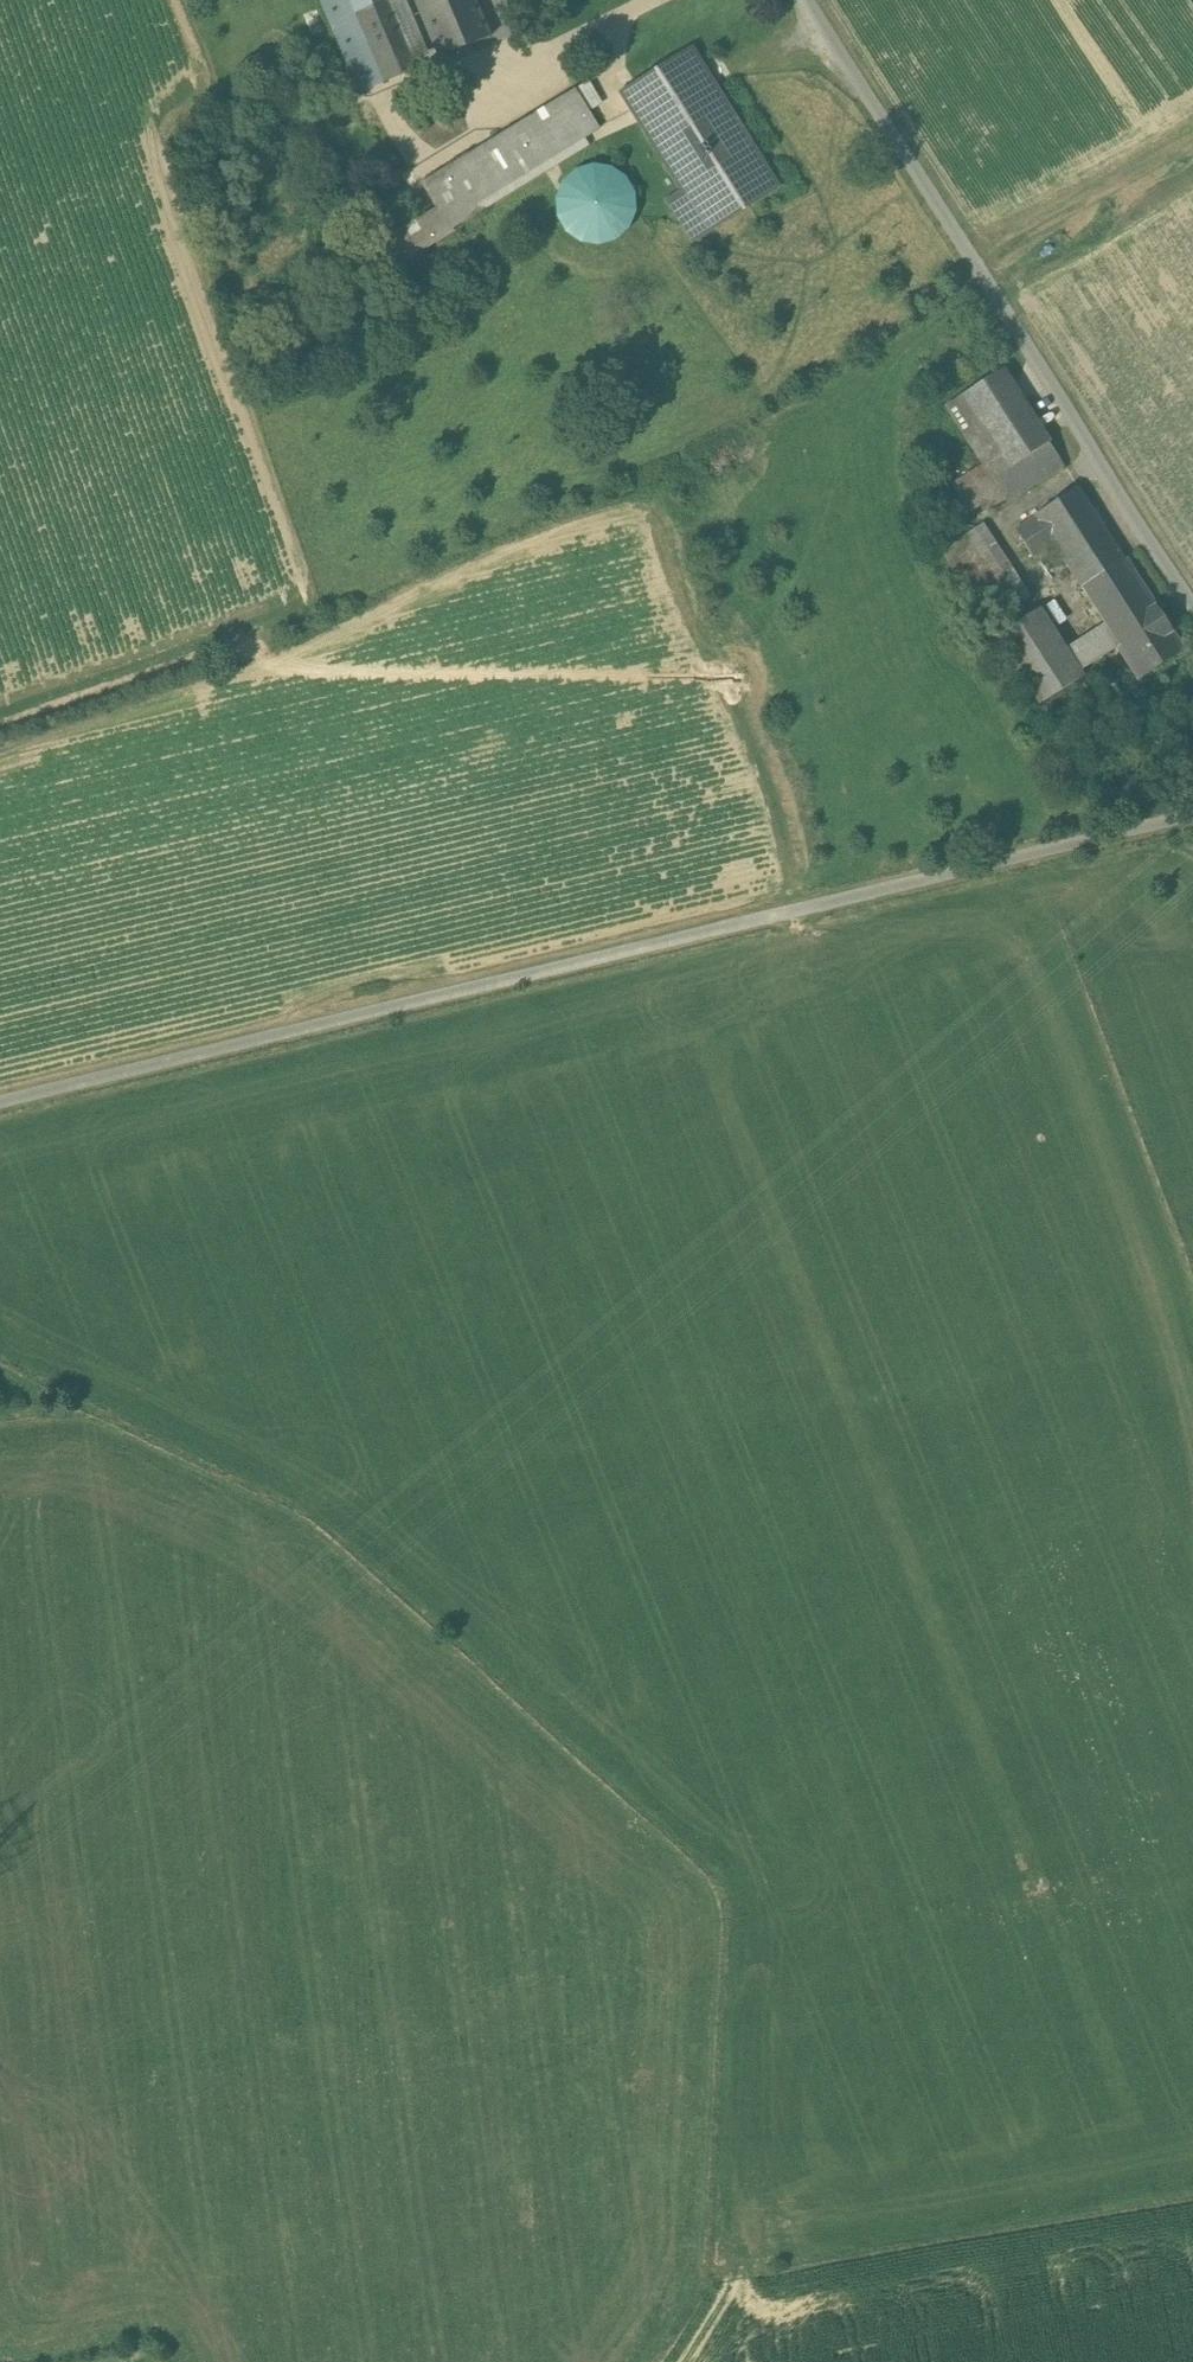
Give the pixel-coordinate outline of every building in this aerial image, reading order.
[(346,0),(322,0),(360,92),(381,83),(346,0)] [(381,83),(421,66),(393,0),(346,0),(381,83)] [(440,58),(490,37),(474,0),(416,0),(440,58)] [(778,188),(691,49),(621,93),(682,191),(667,200),(692,241),(778,188)] [(575,89),(421,184),(436,208),(376,245),(392,270),(452,232),(451,230),(479,212),(479,211),(587,145),(583,138),(599,128),(575,89)] [(631,220),(634,205),(631,190),(622,178),(610,170),(595,167),(581,170),(568,179),(560,191),(557,206),(561,221),(569,233),(582,241),(596,244),(611,241),(623,232),(631,220)] [(1001,369),(945,406),(964,435),(980,424),(1020,399),(1001,369)] [(1020,399),(980,424),(1001,457),(985,468),(1005,499),(1061,463),(1020,399)] [(1001,457),(980,424),(964,435),(985,468),(1001,457)] [(1077,488),(1035,515),(1035,517),(1048,536),(1091,510),(1077,488)] [(1091,510),(1048,536),(1053,544),(1082,588),(1124,561),(1091,510)] [(1035,517),(1015,530),(1032,558),(1053,544),(1048,536),(1035,517)] [(992,599),(999,610),(1020,596),(976,527),(936,553),(973,611),(992,599)] [(1180,649),(1124,561),(1082,588),(1105,625),(1121,649),(1138,676),(1180,649)] [(1078,678),(1037,618),(996,644),(1038,705),(1078,678)] [(1121,649),(1105,625),(1073,646),(1089,670),(1121,649)]
